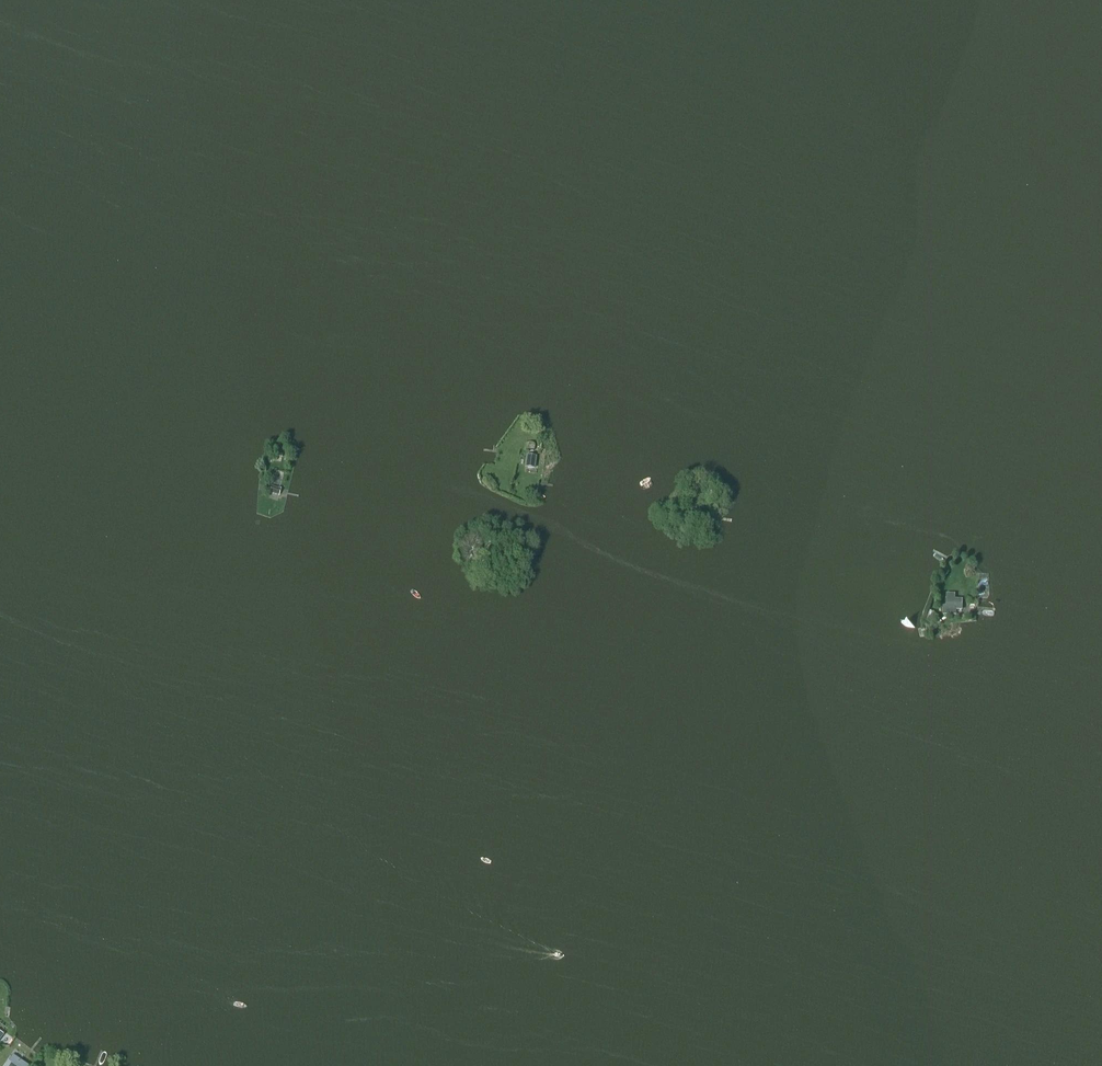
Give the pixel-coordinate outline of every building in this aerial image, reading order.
[(276,450),(274,456),(282,458),(283,452),(281,451),(281,449),(279,449),(278,451),(276,450)] [(535,469),(536,457),(525,455),(524,468),(535,469)] [(279,496),(281,489),(272,486),(269,493),(279,496)] [(956,611),(962,611),(962,599),(955,599),(955,593),(946,593),(946,607),(944,607),(944,615),(956,615),(956,611)] [(13,1056),(6,1065),(27,1065),(13,1056)]
